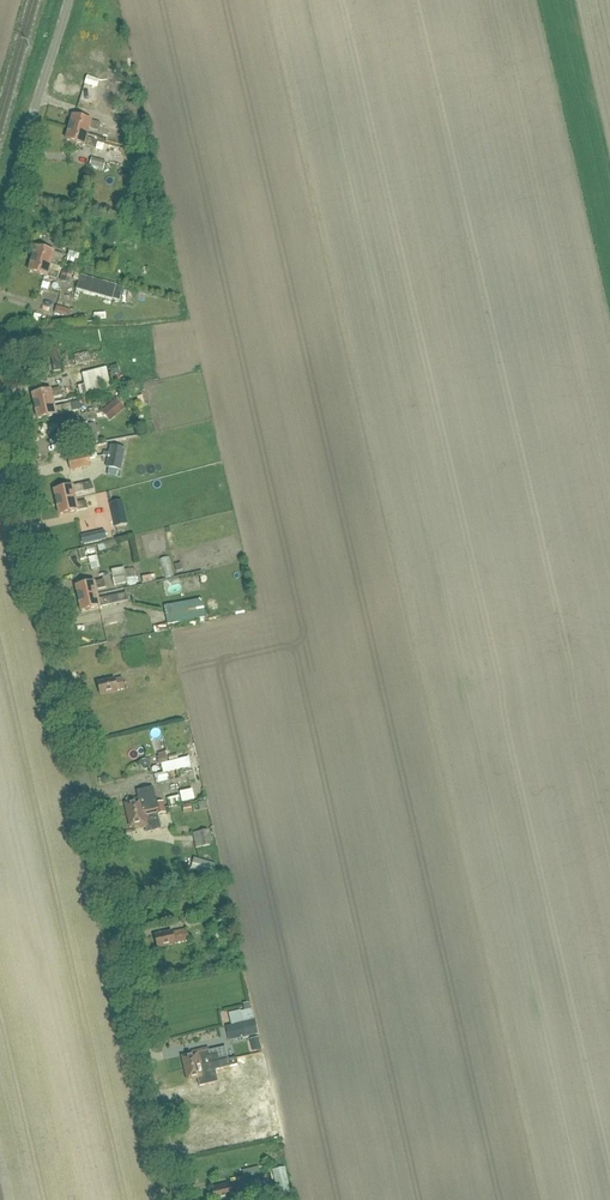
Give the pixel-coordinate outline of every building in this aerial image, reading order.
[(88,77),(85,86),(96,90),(99,81),(88,77)] [(70,129),(88,134),(89,129),(98,132),(100,125),(73,117),(70,129)] [(86,139),(88,134),(70,129),(67,141),(93,149),(95,142),(86,139)] [(105,171),(107,163),(93,159),(91,167),(105,171)] [(33,260),(50,265),(51,260),(61,263),(63,256),(36,248),(33,260)] [(49,267),(50,265),(33,260),(29,272),(56,280),(58,273),(49,270),(49,267)] [(63,270),(60,278),(69,281),(72,273),(63,270)] [(121,302),(125,289),(82,277),(78,291),(114,301),(114,300),(121,302)] [(68,319),(70,312),(56,308),(54,315),(68,319)] [(55,373),(62,372),(58,349),(51,350),(55,373)] [(76,366),(90,363),(88,354),(74,356),(76,366)] [(108,368),(112,377),(119,374),(116,365),(108,368)] [(83,375),(85,387),(79,388),(81,396),(111,389),(107,369),(83,375)] [(59,390),(32,396),(35,408),(53,404),(52,399),(61,397),(59,390)] [(107,408),(115,417),(124,409),(116,400),(107,408)] [(69,405),(71,412),(80,410),(79,403),(69,405)] [(63,407),(54,409),(53,404),(35,408),(38,420),(65,414),(63,407)] [(87,424),(75,426),(78,447),(90,445),(87,424)] [(109,458),(106,468),(121,471),(125,450),(111,447),(109,454),(104,453),(104,457),(109,458)] [(91,468),(89,455),(69,460),(72,472),(91,468)] [(57,504),(75,500),(74,495),(85,492),(94,490),(93,483),(84,485),(55,492),(57,504)] [(85,503),(76,505),(75,500),(57,504),(60,516),(87,510),(85,503)] [(110,505),(115,528),(127,526),(122,502),(110,505)] [(92,544),(106,540),(105,532),(91,535),(92,544)] [(105,551),(104,545),(97,546),(99,553),(105,551)] [(78,552),(80,561),(87,560),(84,551),(78,552)] [(95,569),(104,566),(100,554),(92,556),(95,569)] [(174,555),(165,558),(167,567),(176,565),(174,555)] [(127,584),(128,587),(137,585),(136,578),(135,578),(133,570),(125,571),(124,568),(112,571),(115,586),(127,584)] [(144,584),(153,583),(152,576),(142,578),(144,584)] [(104,582),(77,588),(80,600),(97,596),(96,591),(106,589),(104,582)] [(98,601),(97,596),(80,600),(82,612),(102,608),(111,606),(127,602),(126,595),(108,599),(98,601)] [(164,608),(168,625),(205,619),(202,601),(164,608)] [(116,636),(124,636),(123,622),(115,623),(116,636)] [(133,668),(135,677),(149,674),(147,665),(133,668)] [(151,676),(141,677),(142,685),(152,684),(151,676)] [(125,690),(123,680),(115,681),(98,684),(101,696),(118,692),(117,691),(125,690)] [(164,765),(166,773),(179,770),(177,762),(169,764),(166,752),(159,754),(160,758),(159,758),(160,766),(164,765)] [(171,781),(169,773),(156,776),(158,784),(171,781)] [(125,805),(128,816),(146,812),(156,810),(158,810),(164,808),(163,803),(157,804),(153,788),(138,792),(140,799),(129,801),(129,804),(125,805)] [(195,801),(192,791),(180,794),(183,804),(195,801)] [(199,804),(200,812),(207,810),(206,803),(199,804)] [(190,805),(183,806),(184,814),(192,813),(190,805)] [(146,812),(128,816),(131,828),(135,827),(135,830),(145,827),(147,833),(161,830),(159,821),(158,821),(156,814),(147,817),(146,812)] [(200,833),(203,848),(211,847),(208,831),(200,833)] [(198,861),(195,873),(211,877),(214,865),(198,861)] [(156,950),(187,943),(184,932),(153,940),(156,950)] [(221,1009),(232,1007),(228,995),(218,998),(221,1009)] [(242,1024),(254,1021),(252,1010),(240,1013),(242,1024)] [(254,1021),(242,1024),(230,1026),(234,1041),(257,1036),(254,1021)] [(260,1050),(258,1040),(251,1042),(253,1051),(260,1050)] [(182,1058),(185,1070),(228,1061),(225,1049),(209,1053),(209,1049),(192,1053),(192,1056),(182,1058)] [(263,1054),(236,1060),(236,1059),(228,1061),(185,1070),(188,1082),(198,1079),(200,1088),(218,1083),(216,1071),(230,1068),(234,1082),(246,1080),(247,1085),(251,1084),(252,1089),(259,1088),(259,1089),(270,1087),(263,1054)] [(276,1105),(265,1108),(268,1118),(279,1115),(276,1105)] [(292,1194),(286,1169),(274,1171),(277,1185),(278,1184),(281,1196),(292,1194)] [(227,1199),(228,1199),(238,1199),(237,1197),(235,1185),(210,1191),(212,1199),(226,1199),(227,1199)] [(273,1189),(253,1193),(248,1194),(249,1199),(276,1199),(273,1189)]
